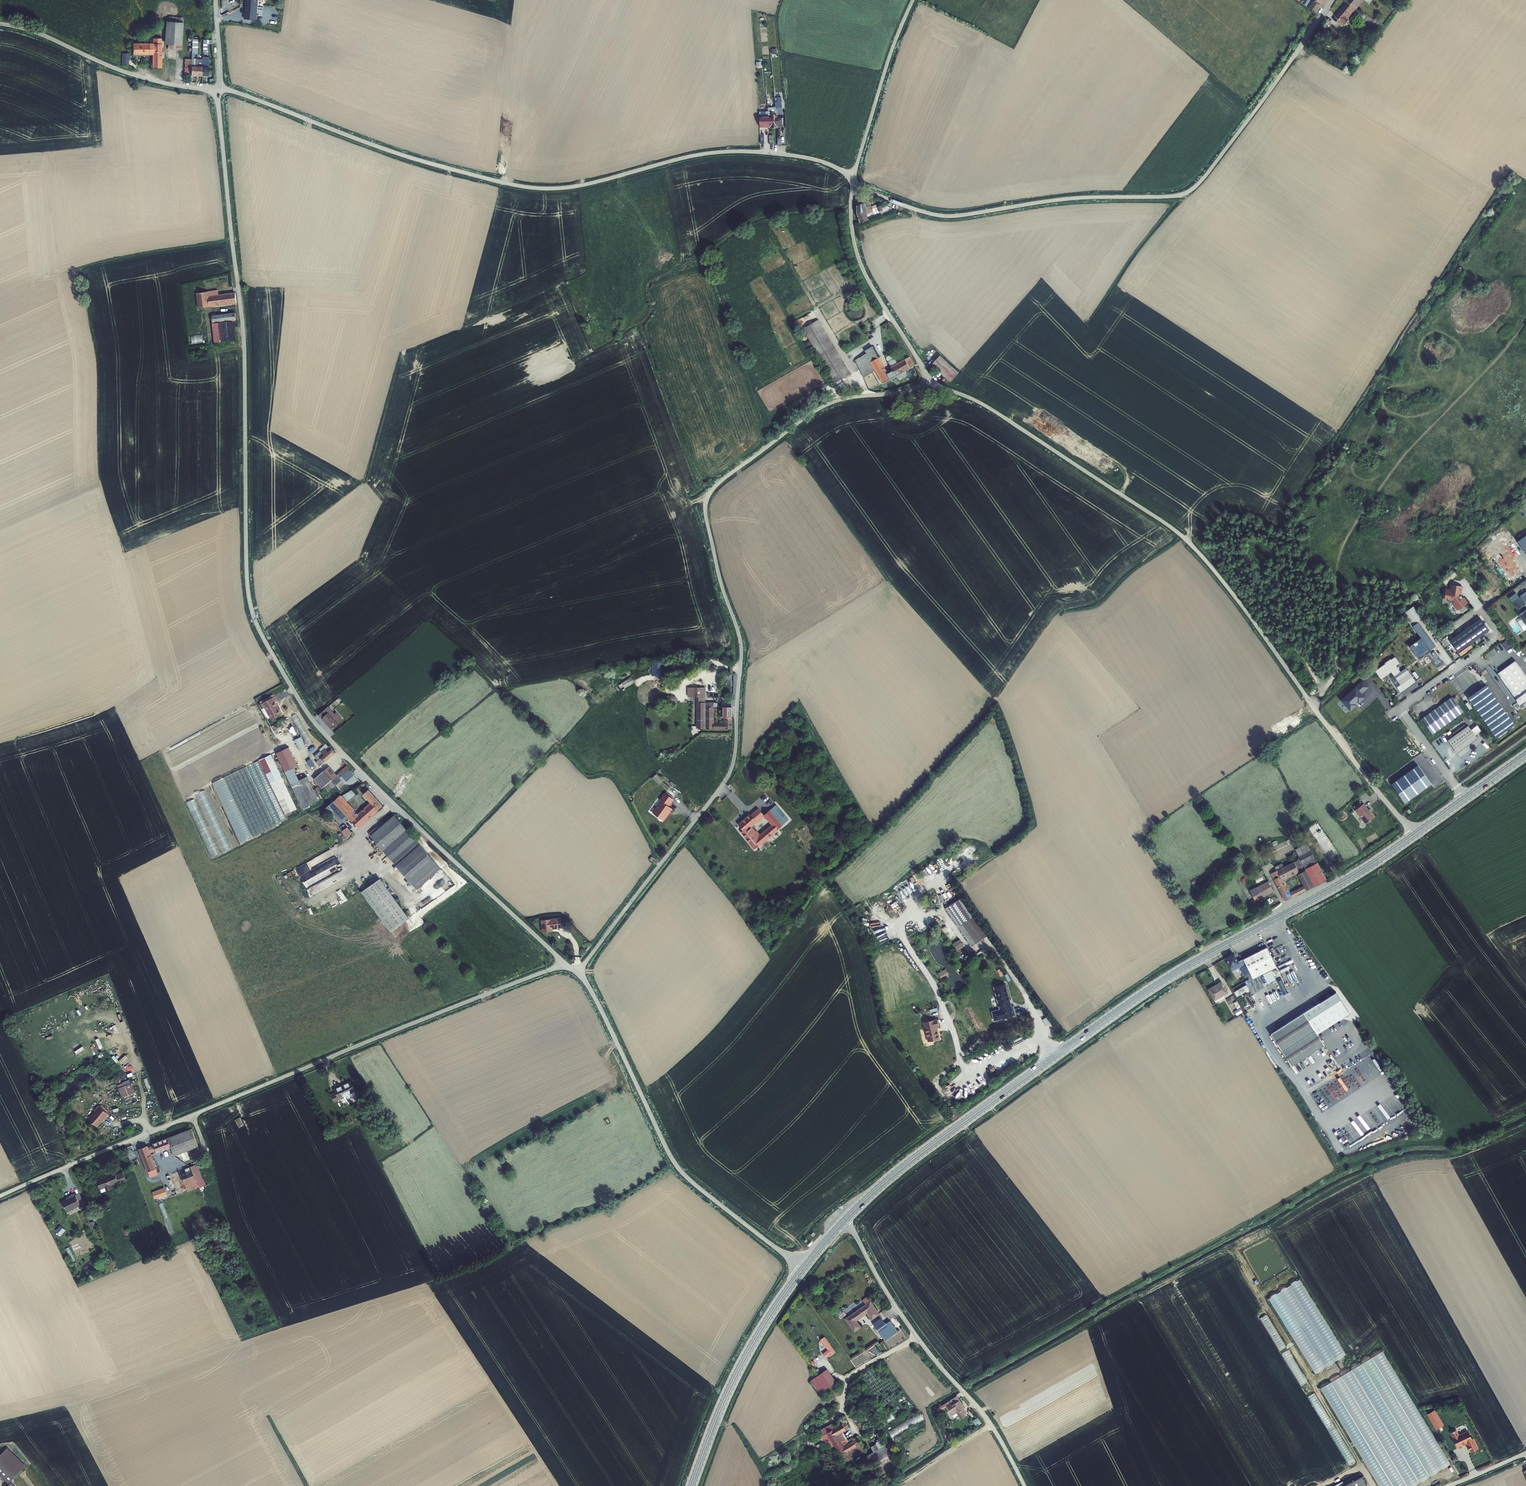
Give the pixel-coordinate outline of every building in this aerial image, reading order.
[(247,23),(258,23),(260,0),(249,0),(247,23)] [(1304,5),(1316,13),(1321,6),(1313,0),(1308,0),(1304,5)] [(1333,20),(1341,26),(1343,23),(1345,25),(1348,20),(1347,19),(1357,7),(1354,4),(1353,5),(1348,1),(1335,17),(1336,17),(1333,20)] [(1365,15),(1364,14),(1361,18),(1369,25),(1371,23),(1375,27),(1377,25),(1372,21),(1365,15)] [(1381,28),(1383,25),(1375,18),(1374,19),(1372,21),(1377,25),(1381,28)] [(184,21),(166,20),(166,39),(165,45),(183,45),(183,40),(184,21)] [(1343,31),(1342,30),(1338,32),(1342,40),(1345,38),(1346,37),(1346,36),(1343,31)] [(153,39),(153,44),(133,44),(133,54),(153,55),(153,68),(161,68),(161,39),(153,39)] [(208,40),(203,39),(203,51),(206,51),(207,44),(215,44),(215,40),(208,40)] [(777,113),(771,113),(772,129),(773,129),(779,129),(779,128),(778,113),(778,112),(777,113)] [(760,119),(761,129),(772,129),(771,113),(769,113),(765,113),(766,118),(760,119)] [(857,214),(872,209),(871,206),(871,205),(866,206),(865,203),(863,198),(857,200),(858,205),(857,206),(857,214)] [(872,209),(857,214),(860,223),(868,220),(867,216),(866,214),(873,212),(874,213),(874,214),(879,212),(880,211),(883,210),(881,206),(877,207),(872,209)] [(205,287),(195,288),(197,305),(233,301),(235,300),(233,290),(230,290),(216,292),(216,286),(205,287)] [(855,296),(836,308),(849,333),(869,322),(855,296)] [(828,312),(846,350),(856,346),(868,367),(867,369),(868,376),(873,386),(887,379),(884,373),(863,335),(873,330),(869,322),(849,333),(836,308),(828,312)] [(210,320),(222,319),(230,318),(233,318),(232,311),(209,314),(210,320)] [(810,321),(849,386),(857,382),(818,317),(810,321)] [(230,318),(222,319),(210,320),(211,339),(223,338),(232,337),(230,318)] [(204,335),(193,335),(193,343),(204,343),(204,335)] [(856,346),(846,350),(855,368),(863,382),(867,389),(873,386),(868,376),(867,369),(868,367),(856,346)] [(937,355),(928,365),(948,383),(957,373),(937,355)] [(885,361),(890,370),(893,375),(910,366),(905,357),(894,363),(891,358),(885,361)] [(890,370),(884,373),(887,379),(893,375),(890,370)] [(1525,553),(1525,535),(1517,541),(1525,553)] [(1463,598),(1461,595),(1462,586),(1451,584),(1450,590),(1446,589),(1444,599),(1445,599),(1447,601),(1450,601),(1451,600),(1452,600),(1455,604),(1453,604),(1458,610),(1459,609),(1461,612),(1467,608),(1465,605),(1468,603),(1463,597),(1463,598)] [(1525,626),(1525,609),(1523,605),(1525,603),(1525,602),(1521,597),(1520,597),(1519,598),(1516,593),(1509,598),(1517,610),(1519,608),(1522,612),(1518,615),(1525,626)] [(1480,619),(1450,641),(1458,653),(1489,631),(1480,619)] [(1431,651),(1435,648),(1417,623),(1412,627),(1421,639),(1410,647),(1419,660),(1427,654),(1431,651)] [(1432,652),(1428,656),(1437,668),(1443,664),(1434,651),(1432,652)] [(1391,673),(1394,677),(1401,673),(1396,667),(1400,664),(1395,657),(1391,660),(1390,659),(1384,664),(1385,665),(1375,672),(1381,680),(1391,673)] [(1497,674),(1520,705),(1525,701),(1525,702),(1525,675),(1515,661),(1497,674)] [(662,675),(663,663),(653,663),(652,675),(662,675)] [(1407,670),(1396,679),(1400,685),(1397,688),(1401,694),(1416,682),(1407,670)] [(626,688),(636,682),(633,677),(623,683),(626,688)] [(1363,679),(1341,700),(1350,711),(1365,696),(1363,693),(1370,687),(1363,679)] [(687,685),(687,694),(696,694),(700,694),(700,690),(703,690),(703,685),(687,685)] [(1486,685),(1468,698),(1497,737),(1515,724),(1486,685)] [(261,707),(263,706),(270,718),(280,712),(273,700),(275,699),(272,695),(259,702),(261,707)] [(1463,712),(1452,697),(1422,719),(1433,734),(1463,712)] [(703,700),(696,700),(695,727),(700,727),(729,728),(730,706),(721,705),(721,717),(722,717),(722,720),(720,720),(720,722),(712,722),(713,705),(715,705),(716,701),(713,701),(703,700)] [(334,713),(328,706),(320,713),(326,720),(334,713)] [(333,727),(343,718),(336,711),(334,713),(326,720),(333,727)] [(1469,726),(1448,740),(1457,752),(1477,738),(1469,726)] [(300,750),(307,747),(303,736),(296,739),(300,750)] [(320,756),(324,761),(336,751),(332,746),(327,750),(325,747),(321,751),(323,754),(320,756)] [(296,810),(274,754),(262,759),(284,815),(296,810)] [(285,820),(258,761),(216,781),(186,802),(210,858),(285,820)] [(324,769),(331,778),(333,781),(349,767),(347,764),(336,773),(329,765),(324,769)] [(1418,765),(1391,784),(1404,803),(1431,783),(1418,765)] [(349,767),(333,781),(336,784),(352,770),(349,767)] [(331,778),(324,769),(315,777),(322,786),(331,778)] [(653,778),(660,784),(664,780),(658,773),(653,778)] [(308,777),(292,784),(304,808),(319,801),(308,777)] [(342,792),(346,798),(355,790),(353,786),(343,792),(342,791),(342,792)] [(358,813),(352,819),(357,825),(383,803),(368,786),(362,791),(371,803),(358,813)] [(666,804),(671,797),(662,791),(657,798),(658,799),(650,810),(660,818),(669,806),(666,804)] [(350,803),(346,798),(342,792),(335,797),(346,811),(348,814),(354,809),(354,808),(355,807),(352,802),(350,803)] [(738,806),(725,793),(718,800),(731,814),(738,806)] [(346,811),(335,797),(330,800),(327,802),(333,811),(338,818),(346,811)] [(1349,808),(1351,811),(1358,805),(1356,802),(1349,808)] [(767,810),(780,825),(786,820),(774,804),(767,810)] [(1367,814),(1359,804),(1350,811),(1362,825),(1371,817),(1368,813),(1367,814)] [(358,813),(354,809),(348,814),(352,819),(358,813)] [(747,816),(752,822),(760,815),(755,809),(748,815),(747,816)] [(747,816),(748,815),(747,813),(735,824),(741,830),(745,836),(743,837),(751,848),(780,825),(767,810),(760,815),(769,825),(755,837),(747,826),(752,822),(747,816)] [(389,830),(400,822),(393,814),(382,823),(389,830)] [(367,831),(369,833),(381,824),(379,821),(367,831)] [(400,822),(389,830),(375,841),(380,848),(407,883),(432,864),(405,829),(400,822)] [(381,824),(369,833),(375,841),(389,830),(382,823),(381,824)] [(343,831),(348,837),(353,833),(348,827),(343,831)] [(332,850),(298,867),(312,895),(345,879),(343,874),(344,873),(332,850)] [(1304,852),(1294,857),(1300,868),(1310,862),(1304,852)] [(1293,872),(1292,872),(1293,874),(1301,869),(1300,868),(1294,857),(1287,861),(1293,872)] [(1280,901),(1293,894),(1291,890),(1284,894),(1277,880),(1292,872),(1293,872),(1287,861),(1271,870),(1274,875),(1268,879),(1280,901)] [(1300,868),(1301,869),(1309,885),(1319,879),(1310,862),(1300,868)] [(432,864),(407,883),(411,888),(436,869),(432,864)] [(1299,885),(1295,888),(1297,892),(1302,889),(1309,885),(1301,869),(1293,874),(1299,885)] [(1265,873),(1268,879),(1274,875),(1271,870),(1265,873)] [(1257,882),(1265,879),(1263,872),(1255,875),(1257,882)] [(375,876),(356,888),(382,929),(401,917),(375,876)] [(971,946),(974,944),(988,934),(974,915),(973,916),(960,897),(945,908),(971,946)] [(538,920),(538,931),(548,931),(548,928),(558,928),(559,921),(538,920)] [(959,949),(965,946),(962,939),(955,942),(959,949)] [(1252,978),(1275,964),(1265,945),(1242,958),(1237,961),(1238,962),(1239,966),(1244,975),(1249,972),(1252,978)] [(1232,970),(1239,966),(1238,962),(1237,961),(1233,953),(1224,958),(1232,970)] [(1265,974),(1268,983),(1276,980),(1273,971),(1265,974)] [(1220,982),(1207,990),(1214,1002),(1222,998),(1221,995),(1226,992),(1220,982)] [(1238,996),(1251,989),(1248,984),(1235,991),(1238,996)] [(989,1013),(992,1022),(1013,1017),(1010,1007),(1009,1008),(1003,985),(991,989),(997,1011),(989,1013)] [(1335,992),(1303,1013),(1316,1034),(1347,1013),(1335,992)] [(1303,1013),(1270,1034),(1291,1066),(1323,1044),(1316,1034),(1303,1013)] [(935,1029),(930,1021),(922,1023),(927,1043),(938,1040),(935,1029)] [(359,1088),(355,1079),(340,1086),(341,1089),(336,1092),(340,1099),(345,1097),(344,1095),(359,1088)] [(119,1089),(123,1098),(136,1093),(132,1084),(119,1089)] [(110,1114),(109,1113),(101,1107),(100,1106),(95,1111),(96,1113),(91,1119),(91,1121),(99,1127),(110,1114)] [(200,1126),(191,1129),(195,1138),(203,1134),(200,1126)] [(199,1146),(195,1138),(191,1129),(176,1135),(180,1144),(183,1152),(199,1146)] [(206,1143),(203,1134),(195,1138),(199,1146),(206,1143)] [(165,1150),(180,1144),(176,1135),(162,1141),(162,1142),(156,1144),(155,1143),(148,1146),(158,1173),(166,1170),(158,1149),(164,1147),(165,1150)] [(210,1176),(204,1161),(198,1163),(199,1164),(205,1177),(210,1176)] [(198,1163),(177,1171),(182,1184),(183,1185),(205,1177),(199,1164),(198,1163)] [(112,1183),(113,1186),(119,1184),(118,1181),(129,1176),(126,1169),(122,1171),(121,1168),(113,1171),(113,1173),(104,1176),(107,1185),(112,1183)] [(205,1177),(183,1185),(185,1191),(207,1182),(205,1177)] [(174,1189),(173,1184),(161,1189),(163,1194),(175,1190),(174,1189)] [(75,1194),(68,1198),(69,1200),(71,1203),(73,1208),(87,1202),(81,1190),(75,1193),(75,1194)] [(61,1225),(57,1230),(62,1235),(67,1230),(61,1225)] [(870,1295),(845,1312),(853,1325),(860,1321),(855,1314),(862,1310),(867,1316),(879,1308),(870,1295)] [(881,1312),(872,1318),(883,1335),(897,1327),(889,1315),(885,1318),(881,1312)] [(829,1349),(833,1353),(841,1345),(830,1332),(826,1335),(834,1345),(829,1349)] [(900,1332),(885,1342),(890,1348),(904,1338),(900,1332)] [(1282,1351),(1301,1386),(1307,1382),(1289,1347),(1282,1351)] [(1379,1485),(1412,1485),(1449,1465),(1384,1351),(1322,1387),(1379,1485)] [(827,1370),(817,1378),(812,1382),(825,1398),(830,1394),(827,1390),(836,1382),(827,1370)] [(966,1406),(958,1394),(947,1401),(954,1411),(957,1409),(958,1410),(966,1406)] [(897,1409),(900,1414),(906,1409),(903,1405),(897,1409)] [(1436,1409),(1428,1414),(1437,1430),(1445,1425),(1436,1409)] [(885,1416),(889,1422),(896,1418),(892,1411),(885,1416)] [(920,1412),(889,1430),(893,1437),(925,1419),(920,1412)] [(832,1438),(830,1439),(833,1445),(836,1443),(841,1453),(863,1441),(859,1434),(851,1440),(844,1429),(851,1425),(848,1420),(849,1419),(847,1415),(838,1420),(840,1424),(837,1426),(828,1430),(832,1438)] [(979,1417),(974,1420),(977,1426),(982,1423),(979,1417)] [(834,1421),(822,1427),(829,1440),(830,1439),(832,1438),(828,1430),(837,1426),(834,1421)] [(1337,1428),(1330,1431),(1350,1465),(1356,1462),(1337,1428)] [(1456,1431),(1451,1433),(1458,1449),(1463,1447),(1462,1446),(1466,1444),(1470,1453),(1477,1449),(1473,1440),(1471,1440),(1467,1432),(1459,1436),(1456,1431)] [(864,1467),(875,1461),(878,1466),(894,1458),(884,1438),(871,1445),(875,1452),(860,1459),(864,1467)] [(868,1449),(863,1441),(841,1453),(846,1461),(868,1449)] [(12,1446),(7,1450),(26,1468),(30,1464),(12,1446)] [(7,1450),(0,1458),(0,1466),(14,1480),(26,1468),(7,1450)] [(1341,1485),(1365,1485),(1360,1476),(1341,1485)]
